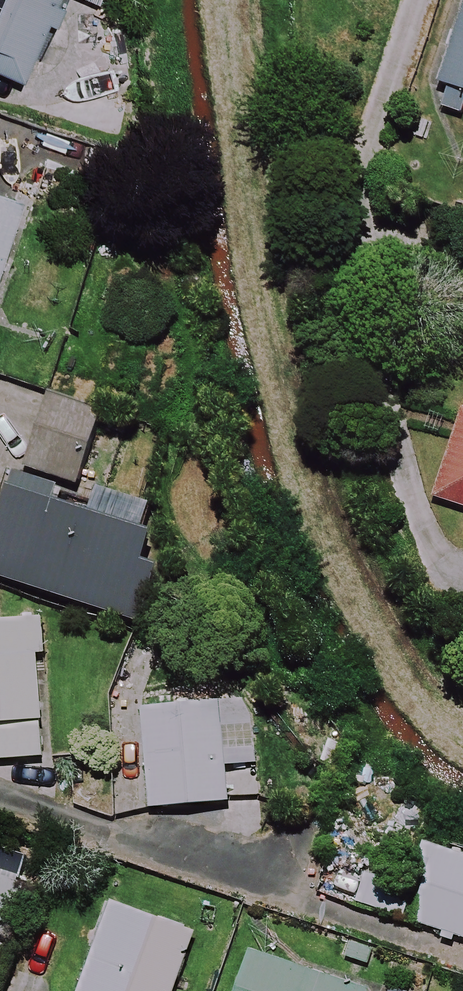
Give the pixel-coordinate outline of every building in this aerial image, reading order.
[(64,8),(54,4),(56,0),(0,0),(0,70),(23,80),(46,24),(56,28),(64,8)] [(439,83),(462,92),(462,11),(439,83)] [(0,196),(0,268),(22,203),(0,196)] [(99,414),(49,398),(26,468),(76,484),(99,414)] [(434,497),(462,507),(462,409),(434,497)] [(13,488),(7,486),(0,507),(0,578),(133,621),(151,566),(139,562),(149,532),(140,529),(144,517),(16,476),(13,488)] [(0,622),(0,760),(42,759),(40,655),(48,654),(47,621),(0,622)] [(258,763),(253,700),(142,709),(150,809),(228,803),(225,766),(258,763)] [(420,875),(427,878),(413,923),(462,939),(462,857),(429,846),(420,875)] [(334,852),(320,894),(399,920),(413,878),(334,852)] [(0,878),(0,934),(7,936),(21,883),(0,878)] [(111,903),(79,990),(173,990),(194,933),(111,903)] [(249,950),(234,990),(366,990),(249,950)]
